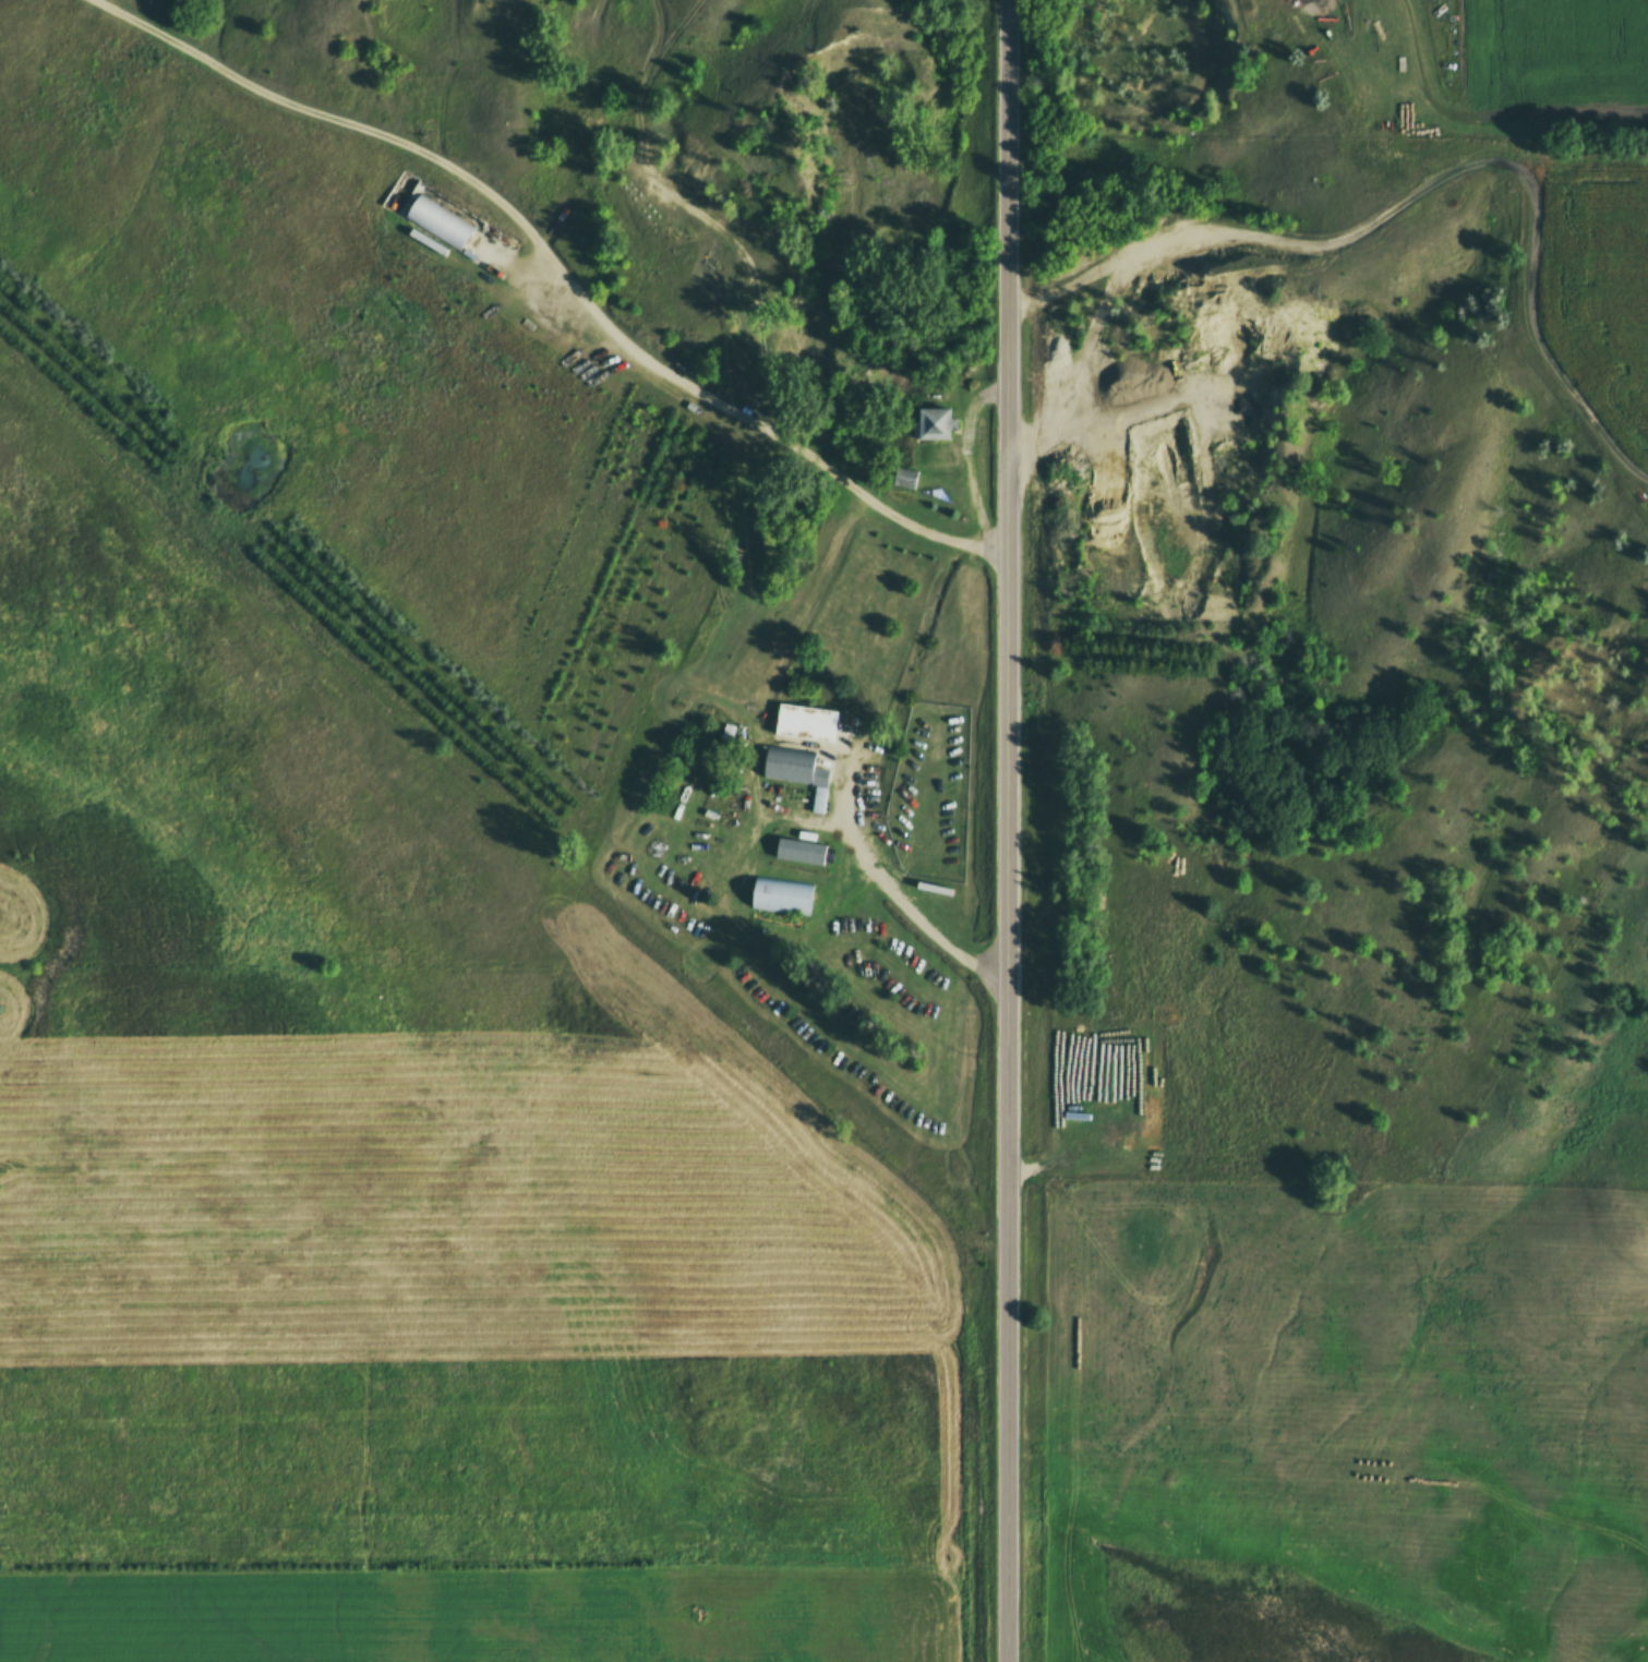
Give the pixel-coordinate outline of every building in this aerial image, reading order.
[(417,178),(398,170),(382,209),(401,217),(417,178)] [(459,252),(473,226),(416,195),(402,220),(459,252)] [(913,440),(948,440),(948,407),(913,407),(913,440)] [(832,743),(836,712),(778,705),(774,737),(832,743)] [(814,787),(811,814),(823,815),(829,770),(813,768),(815,752),(766,746),(761,780),(814,787)] [(822,867),(825,846),(777,839),(773,860),(822,867)] [(812,884),(754,877),(749,910),(808,918),(812,884)]
